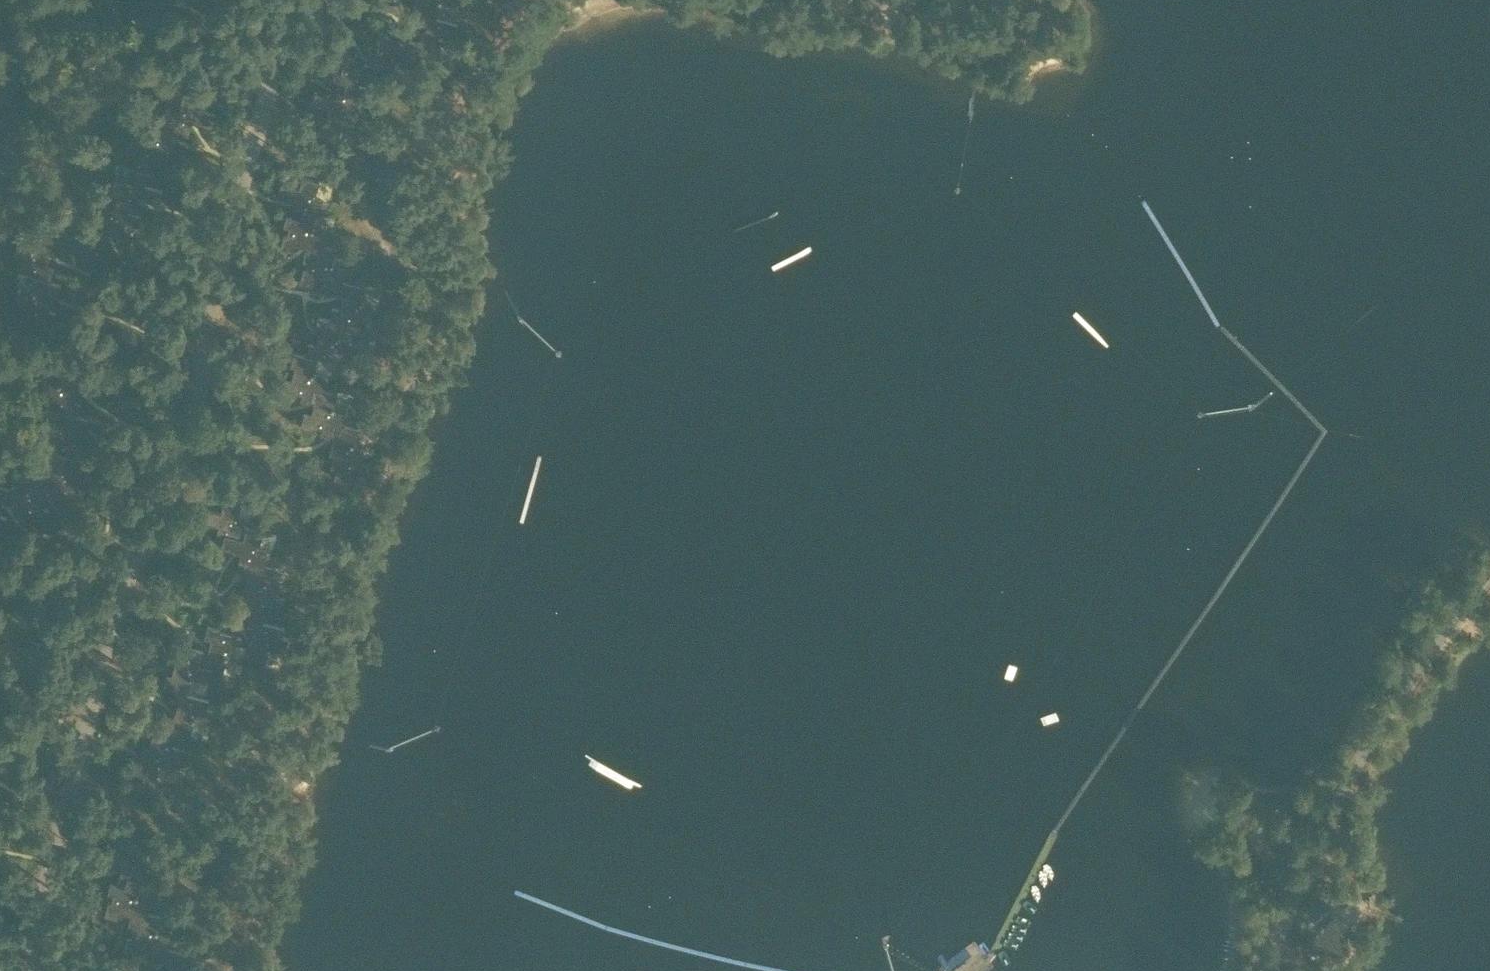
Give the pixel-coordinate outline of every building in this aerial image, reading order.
[(183,4),(197,7),(196,9),(207,11),(210,0),(184,0),(183,4)] [(276,183),(273,195),(296,201),(292,217),(284,215),(282,225),(288,227),(286,234),(283,233),(280,247),(292,250),(294,243),(308,247),(307,251),(305,251),(302,260),(308,262),(306,269),(302,268),(299,282),(312,285),(314,278),(327,282),(326,287),(339,290),(338,294),(342,295),(338,309),(330,307),(327,319),(317,317),(313,330),(318,331),(314,344),(307,342),(304,355),(297,353),(290,379),(283,377),(280,391),(293,395),(294,392),(301,393),(299,399),(310,402),(310,401),(314,402),(310,415),(304,413),(300,427),(312,430),(313,426),(321,428),(320,434),(333,438),(328,454),(333,456),(329,468),(336,470),(334,479),(353,484),(354,478),(351,477),(353,466),(368,470),(370,461),(364,460),(368,447),(354,444),(358,429),(343,425),(347,412),(333,408),(337,393),(326,390),(329,378),(313,374),(317,356),(346,364),(352,341),(337,337),(342,320),(363,326),(365,318),(371,320),(375,306),(361,302),(365,287),(342,280),(346,266),(331,262),(335,247),(324,244),(327,232),(311,227),(315,214),(321,215),(324,202),(314,199),(319,180),(302,176),(299,189),(276,183)] [(134,758),(131,774),(156,779),(159,765),(174,769),(176,759),(183,760),(185,747),(173,745),(176,730),(189,733),(192,718),(209,721),(211,707),(206,706),(207,698),(187,694),(191,675),(206,678),(208,667),(223,670),(226,657),(241,660),(242,657),(266,662),(269,646),(285,650),(288,637),(282,636),(284,627),(262,622),(267,603),(282,606),(284,596),(278,595),(281,583),(267,581),(271,565),(267,564),(269,550),(258,548),(262,530),(235,523),(241,502),(224,497),(220,511),(201,508),(199,521),(218,524),(214,540),(222,542),(221,546),(240,551),(236,566),(243,568),(242,575),(245,575),(242,591),(246,592),(243,605),(249,606),(247,614),(249,614),(247,628),(253,629),(250,642),(246,641),(245,646),(239,645),(241,636),(219,631),(220,626),(206,624),(204,637),(210,638),(207,653),(202,652),(203,649),(194,647),(193,653),(184,651),(185,646),(170,643),(167,657),(175,658),(172,672),(166,671),(163,685),(173,687),(171,700),(178,701),(175,713),(169,712),(165,728),(161,727),(160,734),(152,733),(150,743),(143,742),(140,759),(134,758)] [(100,863),(120,868),(117,883),(109,881),(107,891),(113,892),(111,900),(108,899),(104,914),(117,917),(118,910),(133,913),(132,918),(129,918),(127,927),(133,928),(131,936),(127,935),(124,948),(137,951),(139,945),(152,948),(151,953),(163,956),(163,960),(167,961),(164,970),(193,970),(186,969),(190,953),(167,948),(170,932),(156,929),(160,913),(148,910),(151,897),(136,893),(139,880),(146,881),(150,868),(138,865),(142,846),(125,842),(122,856),(103,851),(100,863)]
